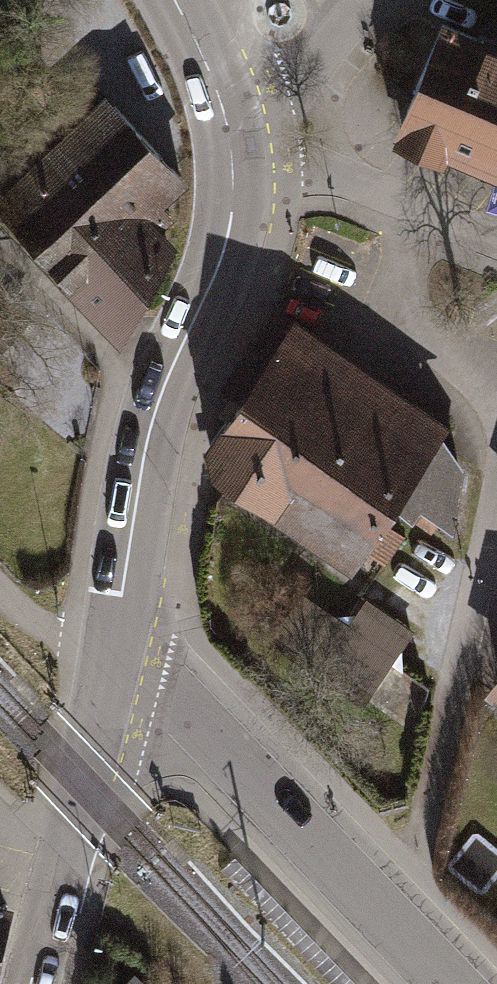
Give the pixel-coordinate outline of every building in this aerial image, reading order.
[(496,98),(496,36),(443,14),(402,114),(396,129),(472,160),(496,98)] [(96,93),(0,185),(0,220),(124,348),(169,250),(142,221),(182,183),(96,93)] [(472,160),(496,170),(496,98),(472,160)] [(460,471),(438,439),(271,321),(225,384),(246,399),(210,446),(215,470),(352,563),(394,503),(411,517),(420,505),(450,526),(460,471)] [(322,648),(363,690),(417,637),(376,595),(322,648)] [(328,983),(361,983),(244,861),(227,877),(328,983)]
